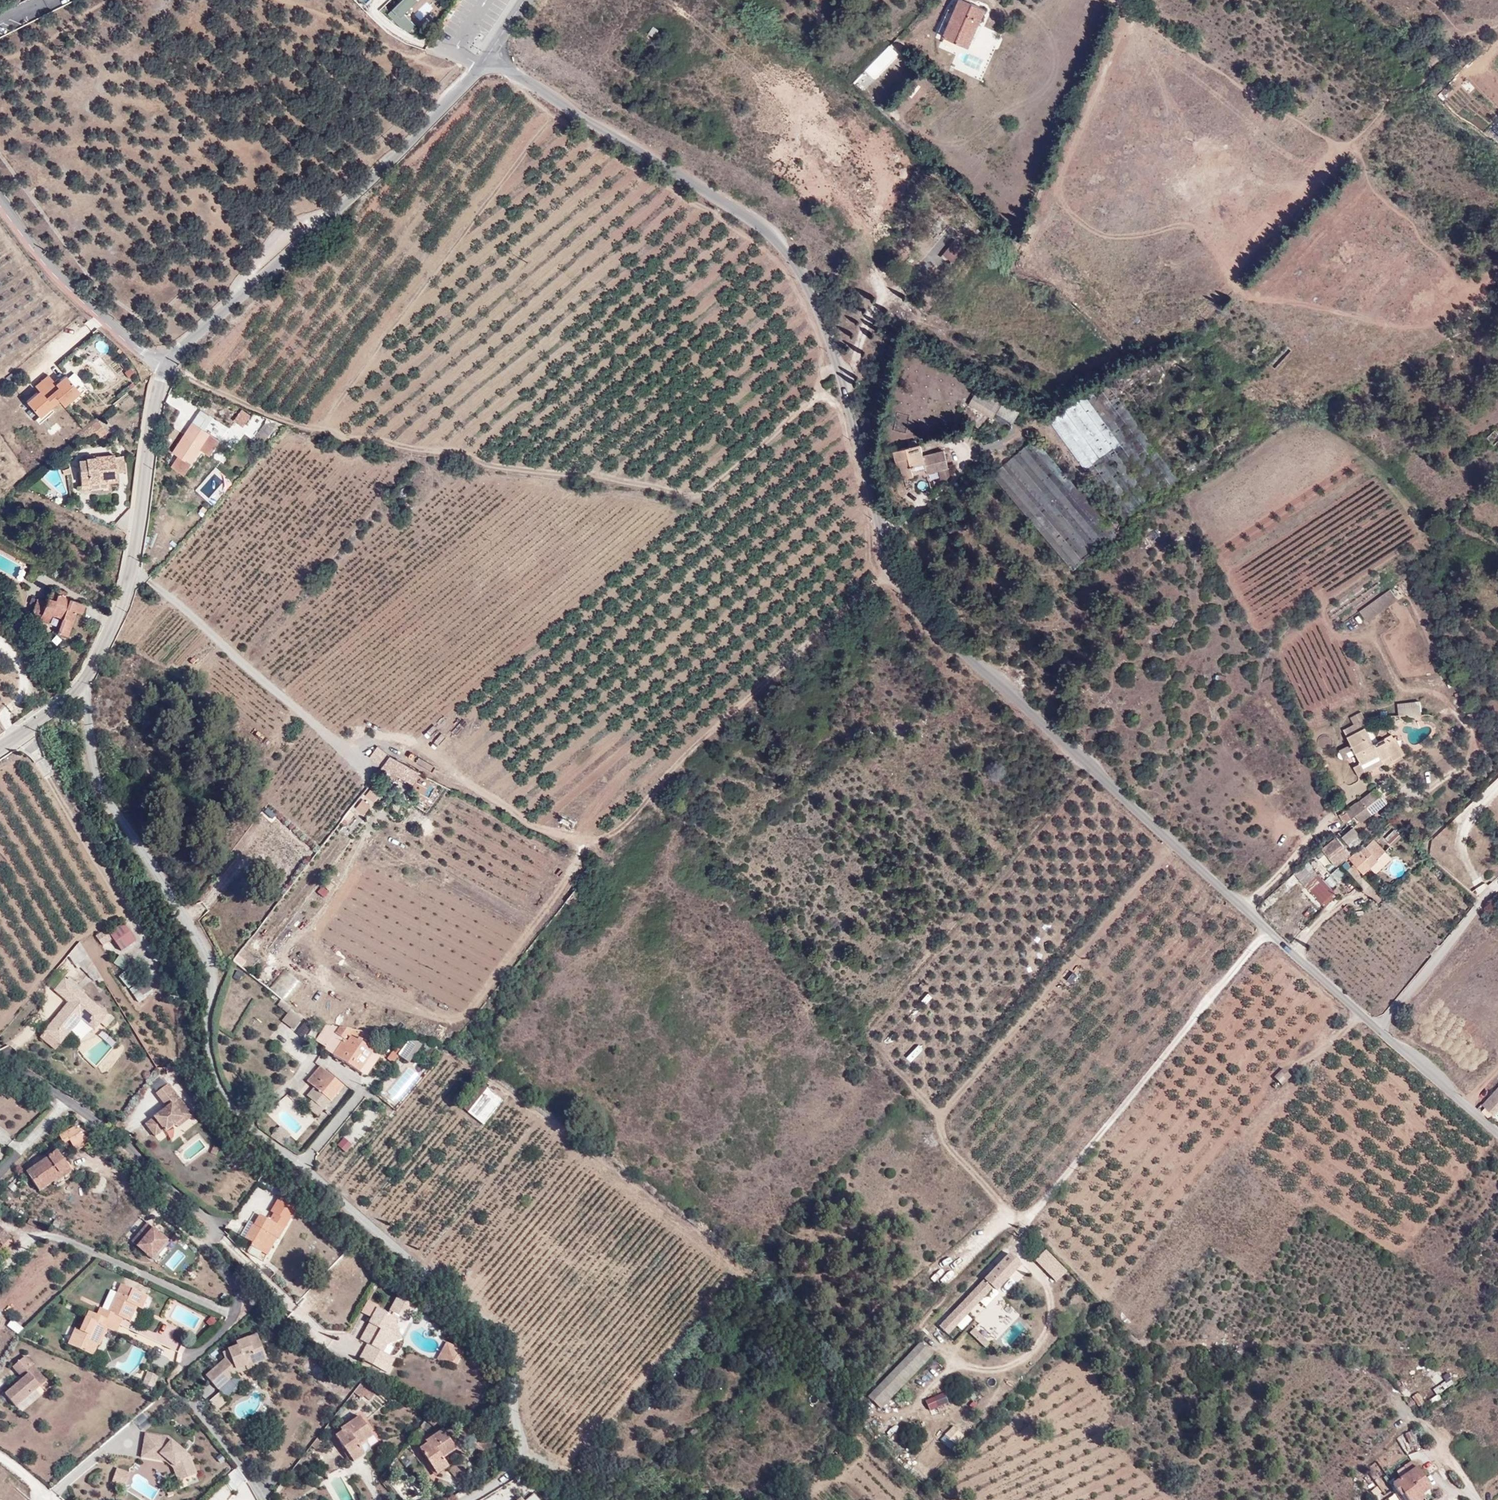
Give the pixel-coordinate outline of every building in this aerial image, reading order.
[(400,2),(387,13),(403,30),(404,28),(408,32),(415,25),(404,14),(406,7),(414,0),(398,0),(400,2)] [(404,14),(418,0),(414,0),(406,7),(404,14)] [(968,48),(985,9),(963,0),(958,0),(954,11),(948,9),(938,31),(944,33),(943,37),(968,48)] [(648,34),(653,38),(658,31),(653,26),(648,34)] [(873,78),(898,53),(890,45),(867,69),(865,70),(873,78)] [(873,78),(865,70),(853,83),(861,90),(873,78)] [(942,254),(952,262),(964,248),(954,240),(942,254)] [(1167,376),(1159,367),(1151,374),(1150,374),(1158,383),(1167,376)] [(75,401),(81,406),(93,393),(77,378),(69,387),(60,379),(49,392),(53,396),(43,406),(58,420),(75,401)] [(1051,419),(1123,519),(1177,479),(1109,386),(1096,396),(1091,390),(1051,419)] [(243,426),(251,415),(242,409),(234,420),(243,426)] [(287,425),(273,420),(262,415),(260,421),(264,423),(256,435),(269,446),(287,425)] [(254,417),(245,426),(253,433),(262,424),(254,417)] [(172,466),(185,474),(199,452),(210,459),(222,440),(211,434),(200,427),(202,423),(195,418),(193,422),(173,452),(179,455),(172,466)] [(100,426),(96,421),(83,432),(88,437),(100,426)] [(1495,446),(1497,442),(1497,433),(1495,430),(1487,438),(1495,446)] [(992,475),(1073,570),(1115,534),(1035,438),(992,475)] [(926,468),(927,472),(940,469),(948,467),(945,452),(924,457),(920,444),(894,451),(897,466),(900,465),(903,478),(914,475),(913,472),(926,468)] [(108,480),(118,479),(117,473),(115,457),(115,455),(86,459),(86,460),(82,460),(83,463),(86,463),(86,467),(79,467),(81,488),(90,487),(90,482),(108,480)] [(125,472),(123,456),(115,457),(117,473),(125,472)] [(942,480),(951,477),(948,467),(940,469),(942,480)] [(91,490),(109,487),(108,480),(90,482),(90,487),(91,490)] [(58,591),(50,588),(45,601),(43,605),(34,602),(31,612),(40,616),(38,619),(46,622),(49,614),(62,619),(58,632),(67,636),(77,612),(81,614),(85,605),(70,599),(68,602),(63,600),(64,597),(66,591),(59,589),(58,591)] [(1398,600),(1390,590),(1359,612),(1367,623),(1398,600)] [(1421,703),(1398,703),(1398,718),(1421,717),(1421,703)] [(1360,712),(1350,717),(1354,725),(1361,721),(1364,725),(1367,724),(1360,712)] [(1382,761),(1386,768),(1403,758),(1402,754),(1405,753),(1396,737),(1394,738),(1393,734),(1374,744),(1371,739),(1367,731),(1364,725),(1361,721),(1354,725),(1343,731),(1352,747),(1353,749),(1361,763),(1353,767),(1358,777),(1366,773),(1365,770),(1382,761)] [(1386,731),(1381,723),(1367,731),(1371,739),(1386,731)] [(1346,752),(1353,749),(1352,747),(1349,748),(1348,746),(1339,750),(1343,759),(1348,757),(1346,752)] [(383,765),(415,783),(420,772),(393,756),(391,756),(383,765)] [(1351,808),(1351,809),(1340,818),(1345,823),(1355,816),(1382,795),(1376,788),(1351,808)] [(368,789),(355,810),(366,816),(378,795),(368,789)] [(1359,822),(1386,801),(1382,795),(1355,816),(1359,822)] [(1364,839),(1354,827),(1342,837),(1352,849),(1364,839)] [(1384,836),(1388,843),(1399,838),(1396,830),(1384,836)] [(1323,849),(1336,865),(1349,853),(1336,838),(1323,849)] [(1374,839),(1366,846),(1364,844),(1355,852),(1349,858),(1354,863),(1359,859),(1364,864),(1366,862),(1369,866),(1385,851),(1374,839)] [(1443,854),(1449,849),(1444,844),(1440,848),(1439,849),(1443,854)] [(1376,873),(1392,859),(1385,851),(1369,866),(1371,868),(1376,873)] [(1354,863),(1364,874),(1371,868),(1369,866),(1366,862),(1364,864),(1359,859),(1354,863)] [(1307,862),(1293,874),(1299,880),(1312,867),(1307,862)] [(1337,894),(1334,891),(1324,880),(1322,879),(1315,872),(1312,868),(1309,871),(1299,881),(1325,907),(1334,897),(1337,894)] [(1339,881),(1345,875),(1338,868),(1332,874),(1339,881)] [(1337,894),(1334,897),(1339,902),(1342,899),(1337,894)] [(124,952),(137,942),(124,924),(111,933),(114,938),(124,952)] [(96,936),(106,954),(116,948),(106,930),(96,936)] [(102,977),(81,943),(70,955),(77,966),(79,965),(89,974),(92,972),(97,980),(102,977)] [(133,978),(140,969),(122,957),(116,966),(133,978)] [(285,1002),(301,986),(286,971),(270,987),(285,1002)] [(76,989),(65,980),(56,991),(70,1003),(51,1025),(66,1038),(82,1019),(96,1030),(108,1016),(82,993),(76,989)] [(139,1002),(153,992),(145,980),(130,991),(139,1002)] [(282,1021),(294,1031),(301,1022),(290,1012),(282,1021)] [(61,1045),(66,1038),(51,1025),(45,1032),(61,1045)] [(316,1041),(318,1041),(326,1047),(339,1028),(327,1025),(316,1041)] [(376,1044),(382,1036),(339,1028),(326,1047),(325,1050),(363,1075),(367,1075),(379,1056),(374,1052),(377,1045),(376,1044)] [(408,1062),(422,1043),(409,1041),(404,1048),(399,1055),(408,1062)] [(404,1048),(398,1044),(393,1051),(399,1055),(404,1048)] [(324,1111),(344,1086),(320,1067),(307,1082),(314,1088),(307,1097),(324,1111)] [(1283,1069),(1275,1079),(1282,1085),(1291,1076),(1283,1069)] [(181,1112),(188,1107),(169,1084),(158,1093),(168,1106),(169,1107),(166,1110),(148,1125),(157,1137),(166,1130),(168,1132),(178,1125),(186,1118),(181,1112)] [(477,1086),(461,1107),(468,1113),(484,1092),(477,1086)] [(1483,1104),(1493,1114),(1497,1109),(1497,1087),(1483,1104)] [(488,1088),(484,1092),(468,1113),(484,1125),(503,1101),(488,1088)] [(179,1127),(194,1115),(188,1107),(181,1112),(186,1118),(178,1125),(179,1127)] [(87,1138),(84,1133),(85,1133),(79,1128),(76,1130),(74,1128),(60,1136),(63,1142),(69,1139),(73,1146),(83,1140),(87,1138)] [(283,1144),(288,1140),(280,1132),(276,1136),(283,1144)] [(345,1151),(351,1143),(342,1136),(336,1144),(345,1151)] [(85,1144),(83,1140),(73,1146),(75,1150),(85,1144)] [(52,1180),(69,1168),(66,1163),(58,1151),(27,1172),(40,1192),(54,1183),(52,1180)] [(78,1172),(71,1161),(66,1163),(69,1168),(52,1180),(54,1183),(57,1187),(78,1172)] [(274,1214),(279,1216),(275,1223),(285,1229),(297,1208),(280,1198),(272,1212),(274,1214)] [(252,1243),(250,1246),(262,1253),(272,1236),(276,1238),(279,1240),(285,1229),(275,1223),(270,1221),(260,1214),(255,1225),(253,1224),(245,1238),(252,1243)] [(279,1216),(274,1214),(270,1221),(275,1223),(279,1216)] [(148,1226),(133,1244),(151,1258),(166,1240),(148,1226)] [(3,1246),(10,1238),(0,1228),(0,1244),(3,1246)] [(262,1253),(267,1256),(276,1238),(272,1236),(262,1253)] [(1056,1281),(1067,1269),(1045,1248),(1034,1259),(1056,1281)] [(174,1271),(184,1255),(175,1249),(165,1265),(174,1271)] [(1003,1297),(1028,1272),(1009,1254),(939,1328),(947,1335),(993,1287),(1003,1297)] [(110,1312),(101,1308),(98,1315),(120,1325),(123,1318),(129,1321),(136,1306),(142,1309),(148,1296),(122,1284),(110,1312)] [(380,1293),(396,1301),(398,1297),(383,1288),(380,1293)] [(388,1315),(378,1309),(373,1318),(370,1324),(376,1327),(365,1347),(369,1349),(363,1360),(387,1373),(395,1359),(383,1352),(386,1346),(392,1336),(389,1334),(396,1321),(399,1316),(408,1321),(416,1307),(398,1297),(396,1301),(388,1315)] [(368,1316),(373,1318),(378,1309),(373,1306),(368,1316)] [(117,1332),(120,1325),(98,1315),(90,1311),(81,1331),(76,1329),(69,1345),(92,1355),(99,1340),(102,1341),(108,1328),(117,1332)] [(211,1327),(216,1322),(212,1317),(206,1322),(211,1327)] [(386,1346),(402,1340),(396,1321),(389,1334),(392,1336),(386,1346)] [(978,1323),(969,1332),(985,1347),(994,1339),(978,1323)] [(369,1330),(361,1344),(365,1347),(376,1327),(370,1324),(367,1329),(369,1330)] [(236,1342),(238,1346),(229,1350),(229,1351),(224,1352),(225,1359),(206,1376),(218,1389),(237,1373),(238,1373),(258,1366),(257,1364),(267,1360),(257,1334),(236,1342)] [(453,1363),(460,1350),(447,1342),(437,1359),(439,1361),(453,1363)] [(881,1409),(933,1355),(920,1342),(868,1397),(881,1409)] [(22,1378),(5,1394),(16,1406),(40,1386),(33,1378),(39,1373),(24,1356),(12,1366),(22,1378)] [(158,1376),(148,1372),(143,1383),(153,1388),(158,1376)] [(40,1386),(46,1380),(39,1373),(33,1378),(40,1386)] [(209,1382),(199,1390),(206,1399),(217,1391),(209,1382)] [(379,1409),(394,1396),(365,1383),(359,1391),(368,1399),(379,1409)] [(944,1390),(931,1396),(936,1406),(949,1400),(944,1390)] [(218,1391),(208,1399),(217,1409),(226,1401),(218,1391)] [(956,1422),(966,1411),(962,1407),(952,1417),(956,1422)] [(264,1428),(270,1422),(265,1416),(264,1416),(258,1422),(264,1428)] [(343,1432),(336,1437),(351,1458),(363,1450),(360,1446),(374,1436),(360,1416),(342,1429),(343,1432)] [(945,1429),(949,1441),(960,1437),(957,1426),(945,1429)] [(427,1444),(420,1448),(433,1469),(445,1461),(444,1459),(457,1450),(443,1430),(426,1441),(427,1444)] [(1409,1430),(1396,1437),(1405,1454),(1418,1446),(1409,1430)] [(191,1456),(170,1438),(147,1434),(142,1458),(168,1463),(174,1469),(178,1482),(197,1475),(191,1456)] [(355,1463),(366,1455),(363,1450),(351,1458),(355,1463)] [(406,1467),(412,1462),(407,1456),(402,1461),(406,1467)] [(437,1474),(449,1467),(445,1461),(433,1469),(437,1474)] [(449,1470),(456,1478),(463,1471),(455,1463),(449,1470)] [(116,1466),(110,1481),(124,1486),(129,1471),(116,1466)] [(1417,1467),(1400,1479),(1392,1485),(1400,1496),(1403,1494),(1407,1499),(1421,1499),(1424,1498),(1422,1495),(1431,1488),(1417,1467)] [(1400,1499),(1407,1499),(1403,1494),(1400,1496),(1392,1485),(1400,1479),(1399,1477),(1389,1484),(1400,1499)] [(788,1485),(779,1492),(785,1499),(790,1499),(796,1495),(788,1485)]
